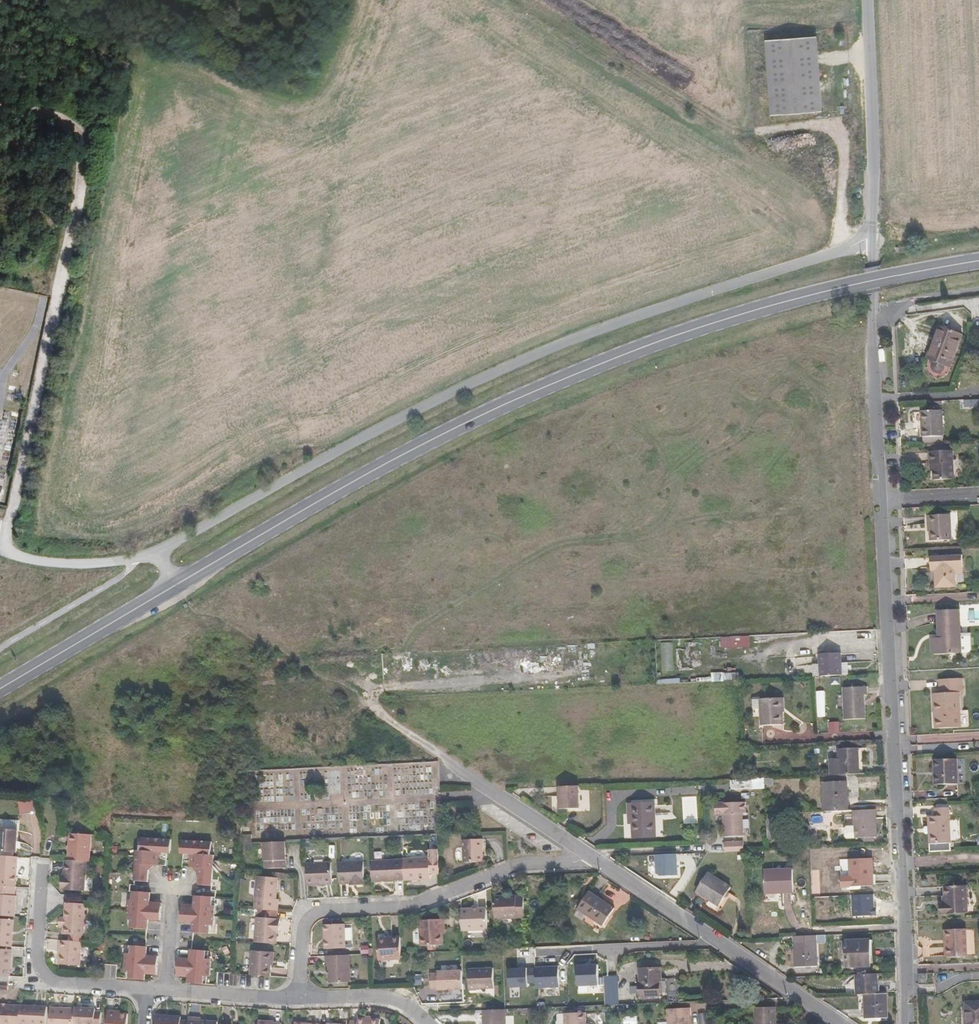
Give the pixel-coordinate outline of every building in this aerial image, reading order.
[(765,36),(769,113),(819,110),(814,33),(765,36)] [(940,325),(927,357),(931,359),(943,327),(940,325)] [(931,359),(927,357),(927,359),(933,362),(932,365),(932,367),(932,368),(933,370),(934,371),(935,372),(938,373),(941,372),(944,370),(946,366),(950,367),(963,334),(943,327),(931,359)] [(942,410),(922,411),(923,437),(943,436),(942,410)] [(930,452),(931,464),(933,464),(934,471),(934,480),(954,479),(952,450),(930,452)] [(930,526),(930,531),(930,541),(952,540),(951,515),(928,516),(928,526),(930,526)] [(935,568),(935,571),(936,588),(957,587),(957,574),(964,574),(963,555),(931,556),(931,568),(935,568)] [(938,610),(939,638),(932,638),(932,655),(962,654),(967,653),(970,652),(972,650),(971,634),(961,634),(960,609),(938,610)] [(721,636),(721,647),(750,646),(750,635),(721,636)] [(819,654),(820,676),(842,675),(842,663),(841,653),(819,654)] [(938,713),(938,728),(961,727),(960,693),(963,693),(963,678),(940,679),(940,693),(934,693),(935,713),(938,713)] [(845,720),(866,719),(865,695),(868,695),(867,686),(843,687),(845,720)] [(760,699),(761,708),(762,726),(784,725),(783,712),(785,712),(784,698),(760,699)] [(761,708),(760,699),(753,700),(753,709),(761,708)] [(840,775),(847,775),(860,774),(859,748),(839,749),(839,759),(840,775)] [(830,759),(831,775),(840,775),(839,759),(830,759)] [(937,770),(938,784),(938,785),(958,784),(957,759),(934,759),(935,771),(937,770)] [(824,775),(825,812),(848,811),(847,775),(840,775),(831,775),(824,775)] [(752,786),(765,786),(765,778),(752,778),(752,786)] [(765,778),(765,786),(774,785),(774,778),(765,778)] [(752,788),(752,786),(752,779),(731,780),(732,789),(752,788)] [(580,808),(579,786),(559,787),(560,809),(580,808)] [(32,798),(18,799),(20,813),(34,811),(32,798)] [(743,836),(742,813),(746,813),(746,802),(716,803),(716,814),(723,814),(724,837),(725,846),(744,845),(743,836)] [(634,836),(656,835),(655,803),(628,804),(629,814),(633,814),(633,824),(634,836)] [(949,808),(935,808),(935,817),(928,817),(930,844),(951,843),(949,808)] [(876,810),(854,811),(855,826),(849,826),(846,829),(846,836),(849,839),(864,838),(875,837),(877,837),(876,810)] [(774,814),(766,815),(767,839),(775,838),(774,814)] [(18,830),(0,829),(0,851),(17,852),(18,830)] [(89,861),(91,835),(85,834),(70,833),(69,860),(87,861),(89,861)] [(251,835),(241,835),(240,844),(252,843),(251,835)] [(172,840),(141,838),(140,846),(140,851),(137,851),(135,881),(149,882),(150,871),(155,865),(160,866),(167,866),(167,853),(171,854),(172,840)] [(465,840),(465,863),(482,862),(481,839),(465,840)] [(212,855),(213,842),(181,840),(180,854),(184,854),(183,867),(189,868),(193,868),(199,874),(199,885),(213,886),(215,855),(212,855)] [(286,842),(264,843),(266,870),(287,868),(286,842)] [(439,872),(438,849),(429,850),(430,858),(404,859),(404,860),(405,880),(405,881),(431,879),(431,875),(431,872),(439,872)] [(18,857),(0,856),(0,886),(15,887),(18,857)] [(850,859),(851,876),(841,876),(841,887),(851,887),(874,886),(873,858),(850,859)] [(84,891),(87,861),(69,860),(65,860),(64,875),(63,879),(62,879),(61,890),(84,891)] [(404,860),(371,861),(372,881),(405,880),(404,860)] [(365,862),(339,863),(340,883),(355,883),(359,883),(359,884),(366,884),(365,862)] [(331,863),(306,864),(307,885),(333,884),(331,863)] [(793,869),(764,870),(765,894),(794,892),(793,869)] [(696,891),(720,906),(731,888),(708,873),(696,891)] [(278,878),(258,876),(255,909),(265,910),(276,911),(278,911),(279,899),(277,899),(278,878)] [(944,904),(943,904),(943,915),(968,913),(967,885),(944,887),(944,897),(944,904)] [(15,917),(16,896),(14,896),(15,887),(0,886),(0,916),(15,917)] [(129,900),(128,910),(161,913),(162,906),(150,905),(150,902),(148,899),(149,892),(132,891),(132,900),(129,900)] [(578,909),(604,926),(615,909),(589,891),(578,909)] [(182,907),(182,913),(215,916),(216,906),(213,906),(213,897),(197,896),(197,902),(194,904),(194,908),(182,907)] [(525,917),(524,897),(517,897),(517,896),(494,897),(495,919),(518,918),(518,917),(525,917)] [(82,942),(85,904),(65,903),(65,910),(64,918),(64,919),(67,922),(62,926),(62,934),(70,935),(70,941),(82,942)] [(487,908),(461,909),(462,931),(488,930),(487,908)] [(161,913),(128,910),(128,920),(130,920),(130,928),(146,930),(147,923),(149,920),(161,921),(161,913)] [(276,911),(265,910),(264,918),(276,919),(276,911)] [(215,916),(182,913),(181,922),(193,923),(195,926),(194,933),(211,934),(211,926),(215,926),(215,916)] [(257,917),(255,942),(277,944),(277,934),(278,930),(280,930),(280,919),(276,919),(264,918),(257,917)] [(12,947),(14,920),(0,919),(0,946),(12,947)] [(442,929),(445,929),(444,919),(420,920),(421,946),(443,945),(443,934),(442,929)] [(325,949),(346,948),(345,923),(324,924),(325,949)] [(948,945),(945,945),(946,958),(968,957),(966,929),(947,930),(948,945)] [(817,936),(794,937),(795,967),(818,966),(817,942),(817,936)] [(401,953),(401,937),(391,937),(391,939),(386,940),(377,940),(378,961),(402,959),(401,953)] [(70,941),(61,940),(59,965),(80,966),(82,942),(70,941)] [(845,941),(847,967),(871,966),(870,940),(845,941)] [(130,972),(129,979),(143,980),(144,974),(146,975),(157,976),(158,966),(159,956),(148,955),(145,952),(146,947),(132,946),(131,954),(128,954),(126,954),(124,971),(127,971),(130,972)] [(10,977),(11,950),(0,949),(0,976),(10,977)] [(205,976),(207,977),(211,977),(212,959),(209,959),(206,959),(207,951),(193,950),(193,956),(190,958),(179,957),(177,977),(186,977),(188,977),(188,983),(204,984),(205,976)] [(253,951),(251,975),(271,977),(272,966),(272,952),(253,951)] [(349,955),(326,956),(326,964),(329,964),(330,983),(350,982),(349,955)] [(597,965),(576,966),(577,986),(598,985),(597,965)] [(558,966),(537,967),(538,986),(559,986),(558,966)] [(527,967),(506,968),(507,988),(528,987),(527,967)] [(494,969),(469,970),(469,991),(477,991),(477,990),(494,989),(494,969)] [(660,979),(662,979),(661,969),(640,970),(640,984),(641,997),(660,996),(660,995),(660,979)] [(463,989),(462,970),(438,971),(438,973),(431,973),(431,989),(439,988),(439,990),(463,989)] [(877,974),(857,974),(857,995),(865,995),(878,994),(878,984),(877,974)] [(888,1018),(887,994),(880,994),(878,994),(865,995),(866,1019),(888,1018)] [(965,1003),(966,1023),(978,1023),(978,1002),(965,1003)] [(20,1006),(0,1005),(0,1023),(20,1023),(20,1006)] [(48,1007),(20,1006),(20,1023),(47,1023),(48,1007)] [(755,1023),(777,1023),(776,1007),(755,1008),(755,1023)] [(75,1009),(51,1008),(50,1023),(74,1023),(75,1009)] [(74,1023),(95,1023),(96,1009),(75,1008),(75,1009),(74,1023)] [(668,1023),(689,1023),(688,1016),(691,1016),(690,1008),(668,1009),(668,1023)] [(507,1009),(505,1009),(482,1010),(483,1023),(507,1023),(507,1009)] [(117,1011),(108,1011),(107,1023),(128,1023),(128,1014),(120,1014),(117,1014),(117,1011)] [(586,1013),(565,1014),(565,1023),(587,1023),(586,1013)] [(189,1021),(181,1021),(181,1017),(156,1015),(155,1023),(188,1023),(189,1021)]
